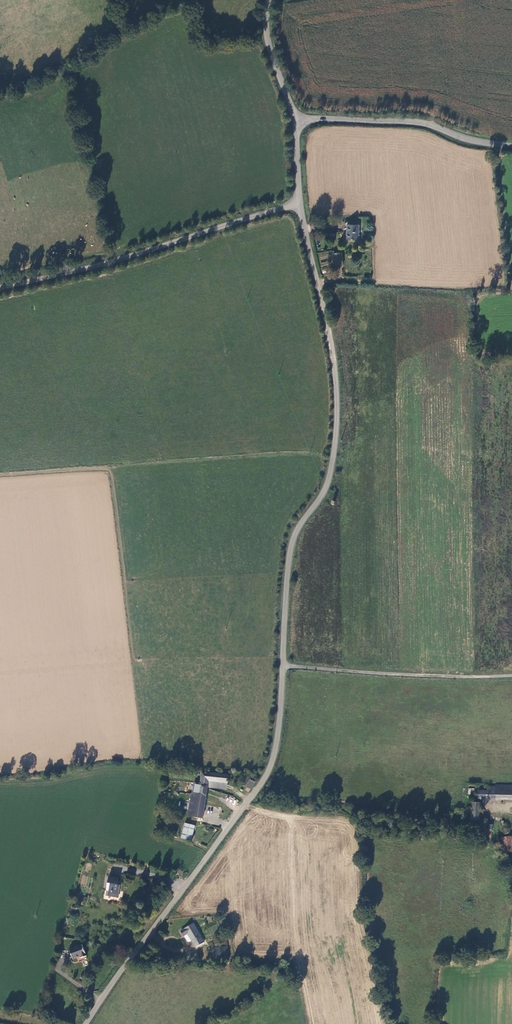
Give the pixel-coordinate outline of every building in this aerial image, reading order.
[(357,245),(358,230),(345,230),(345,245),(357,245)] [(342,271),(340,258),(331,260),(332,272),(342,271)] [(208,772),(202,771),(200,784),(201,786),(208,787),(209,782),(228,783),(229,776),(211,773),(208,772)] [(251,789),(255,782),(248,777),(243,784),(248,787),(251,789)] [(209,782),(208,787),(226,790),(228,783),(209,782)] [(190,807),(188,817),(203,819),(208,790),(208,787),(201,786),(200,784),(195,783),(193,795),(192,796),(191,806),(190,807)] [(495,785),(495,787),(491,787),(490,791),(478,791),(478,798),(511,799),(511,785),(495,785)] [(234,805),(236,800),(229,796),(226,800),(234,805)] [(479,821),(480,803),(478,803),(471,803),(471,820),(479,821)] [(195,827),(186,825),(182,838),(191,840),(195,827)] [(485,827),(476,827),(476,831),(486,831),(486,835),(490,835),(490,831),(492,831),(492,826),(487,826),(485,827)] [(511,836),(506,837),(502,837),(501,838),(503,853),(511,852),(511,844),(511,836)] [(117,889),(119,876),(110,875),(106,896),(118,898),(119,890),(117,889)] [(85,903),(87,897),(78,895),(77,901),(85,903)] [(201,935),(193,923),(184,929),(180,931),(182,935),(186,933),(191,941),(192,940),(196,947),(205,942),(201,935)] [(191,941),(186,933),(182,935),(187,941),(191,941)] [(82,944),(69,949),(73,958),(80,955),(81,957),(86,955),(82,944)] [(225,957),(224,947),(220,947),(216,948),(217,957),(225,957)]
